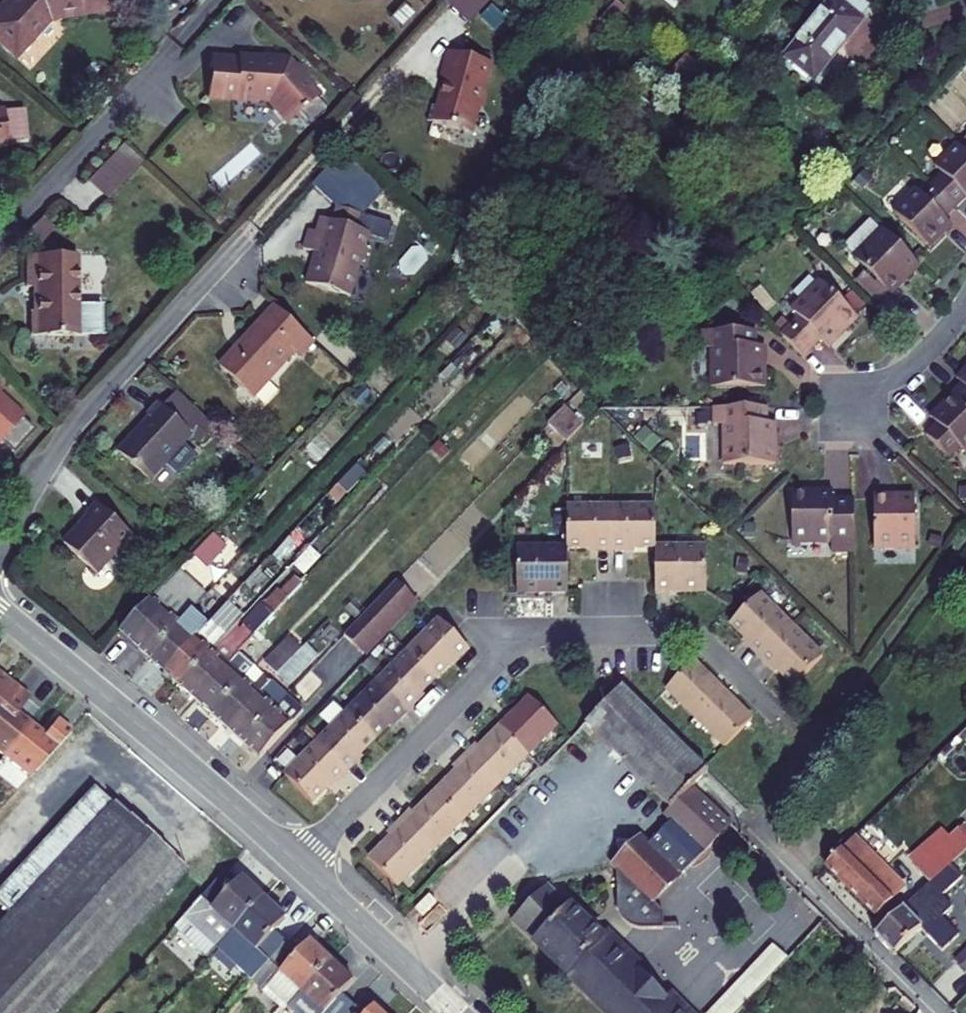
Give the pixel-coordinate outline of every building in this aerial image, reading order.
[(107,0),(9,0),(0,9),(0,46),(14,59),(48,22),(108,11),(107,0)] [(124,0),(107,0),(108,11),(126,8),(124,0)] [(486,0),(450,0),(438,12),(459,32),(487,1),(486,0)] [(784,58),(812,80),(860,21),(858,20),(869,8),(860,0),(834,0),(833,0),(831,0),(784,58)] [(491,63),(449,50),(440,77),(450,79),(446,94),(442,93),(437,106),(432,104),(427,120),(451,127),(465,129),(472,126),(478,106),(481,105),(485,96),(482,92),(491,63)] [(236,67),(208,65),(206,98),(233,100),(233,104),(256,106),(256,102),(266,102),(286,125),(296,117),(307,129),(325,114),(301,86),(306,82),(294,68),(289,73),(284,67),(283,67),(284,63),(271,62),(270,66),(236,63),(236,67)] [(956,144),(934,166),(942,175),(931,185),(955,209),(965,199),(965,153),(956,144)] [(121,150),(88,186),(108,204),(141,169),(121,150)] [(385,189),(357,164),(330,167),(311,188),(337,207),(363,215),(385,189)] [(955,209),(931,185),(921,196),(914,190),(892,212),(929,248),(952,226),(945,219),(955,209)] [(318,252),(309,283),(351,295),(359,267),(363,265),(368,247),(366,243),(369,230),(388,236),(392,223),(363,215),(337,207),(334,219),(322,215),(318,229),(309,226),(303,247),(318,252)] [(917,267),(880,229),(851,259),(864,271),(887,294),(889,295),(917,267)] [(29,337),(94,336),(92,286),(99,277),(98,262),(93,255),(25,255),(25,287),(34,287),(34,312),(29,312),(29,337)] [(873,307),(887,294),(864,271),(850,285),(873,307)] [(800,321),(782,339),(804,361),(823,343),(830,349),(857,321),(821,284),(792,313),(800,321)] [(300,358),(314,344),(274,309),(243,342),(244,345),(237,353),(235,352),(219,368),(252,399),(295,354),(300,358)] [(711,389),(763,389),(764,348),(754,348),(754,332),(701,331),(701,349),(710,349),(711,389)] [(965,412),(965,366),(953,379),(959,386),(949,396),(965,412)] [(199,446),(213,431),(174,395),(160,410),(157,406),(145,419),(146,421),(116,455),(147,484),(158,471),(171,482),(189,462),(177,450),(189,437),(199,446)] [(949,396),(928,417),(935,424),(924,435),(948,459),(959,447),(965,453),(965,412),(949,396)] [(11,453),(32,429),(0,400),(0,443),(11,453)] [(565,444),(581,427),(562,408),(546,425),(565,444)] [(767,409),(711,410),(711,426),(721,426),(722,466),(776,466),(776,425),(768,424),(767,409)] [(833,553),(853,553),(853,500),(832,500),(833,490),(790,491),(791,543),(833,543),(833,553)] [(915,549),(915,496),(872,496),(874,548),(915,549)] [(63,546),(96,576),(131,538),(96,507),(84,520),(87,523),(82,529),(79,528),(63,546)] [(611,507),(566,507),(566,549),(588,549),(611,549),(611,507)] [(655,507),(611,507),(611,549),(633,549),(655,549),(655,507)] [(191,554),(206,568),(227,546),(212,532),(191,554)] [(566,593),(566,549),(516,549),(516,592),(566,593)] [(705,549),(655,549),(655,593),(705,593),(705,549)] [(190,557),(179,569),(196,583),(206,571),(190,557)] [(121,634),(149,660),(192,613),(207,597),(178,572),(121,634)] [(289,600),(302,586),(294,579),(281,593),(289,600)] [(359,653),(413,599),(396,582),(343,637),(359,653)] [(257,598),(244,586),(231,599),(215,618),(210,622),(223,634),(257,598)] [(231,636),(244,649),(289,600),(281,593),(279,590),(265,606),(262,604),(231,636)] [(215,618),(231,599),(223,592),(207,610),(209,612),(215,618)] [(761,655),(790,626),(758,595),(730,623),(745,639),(761,655)] [(205,617),(210,622),(215,618),(209,612),(205,617)] [(207,626),(192,613),(149,660),(163,673),(207,626)] [(408,652),(435,679),(448,665),(466,648),(439,621),(408,652)] [(222,640),(207,626),(163,673),(179,687),(222,640)] [(778,671),(793,686),(822,657),(790,626),(761,655),(778,671)] [(263,663),(274,674),(300,647),(288,636),(263,663)] [(756,660),(761,655),(745,639),(740,643),(756,660)] [(238,655),(222,640),(179,687),(195,702),(238,655)] [(318,656),(306,644),(276,675),(288,686),(318,656)] [(454,670),(470,653),(466,648),(448,665),(454,670)] [(420,693),(435,679),(408,652),(377,683),(404,710),(420,693)] [(253,669),(238,655),(195,702),(210,716),(241,682),(253,669)] [(773,676),(778,671),(761,655),(756,660),(773,676)] [(665,690),(695,719),(722,691),(692,663),(665,690)] [(29,777),(73,730),(55,716),(43,731),(16,711),(27,696),(0,675),(0,755),(29,777)] [(291,694),(303,705),(320,686),(309,675),(291,694)] [(210,716),(226,730),(269,683),(262,676),(249,689),(241,682),(210,716)] [(226,730),(242,744),(285,697),(269,683),(226,730)] [(346,714),(373,740),(387,727),(404,710),(377,683),(346,714)] [(691,788),(707,772),(704,769),(621,688),(585,725),(670,809),(663,816),(671,824),(663,832),(694,863),(731,827),(691,788)] [(695,719),(724,748),(751,720),(722,691),(695,719)] [(404,710),(409,714),(425,698),(420,693),(404,710)] [(242,744),(259,760),(302,712),(285,697),(242,744)] [(499,728),(527,755),(556,725),(528,698),(499,728)] [(392,731),(409,714),(404,710),(387,727),(392,731)] [(359,755),(373,740),(346,714),(315,745),(342,772),(359,755)] [(494,788),(527,755),(499,728),(478,748),(475,745),(462,757),(494,788)] [(315,745),(284,776),(311,803),(324,790),(342,772),(315,745)] [(342,772),(347,776),(364,759),(359,755),(342,772)] [(432,794),(460,822),(494,788),(462,757),(452,768),(455,772),(432,794)] [(266,773),(273,779),(279,775),(272,768),(266,773)] [(329,794),(347,776),(342,772),(324,790),(329,794)] [(0,922),(0,1012),(55,1012),(184,874),(109,804),(109,803),(92,788),(0,888),(0,907),(7,914),(0,922)] [(395,824),(427,856),(460,822),(432,794),(412,814),(408,811),(395,824)] [(397,887),(427,856),(395,824),(385,833),(389,838),(367,859),(397,887)] [(929,886),(943,874),(965,853),(965,841),(957,831),(925,860),(916,869),(915,870),(929,886)] [(689,868),(694,863),(663,832),(658,837),(689,868)] [(855,837),(825,867),(876,919),(906,889),(855,837)] [(618,845),(618,863),(614,867),(618,871),(618,909),(626,925),(632,931),(642,934),(666,931),(663,918),(665,892),(680,878),(641,839),(638,843),(618,845)] [(913,864),(916,869),(925,860),(922,857),(913,864)] [(230,892),(218,881),(183,919),(193,929),(183,940),(207,961),(216,951),(221,946),(263,901),(241,880),(230,892)] [(536,946),(571,910),(547,886),(511,922),(536,946)] [(951,910),(929,886),(873,938),(892,958),(919,932),(941,954),(957,938),(940,920),(951,910)] [(825,921),(805,900),(797,907),(819,927),(825,921)] [(284,921),(263,901),(221,946),(244,966),(239,972),(250,982),(254,977),(285,943),(273,932),(284,921)] [(571,910),(536,946),(605,1012),(676,1012),(663,1001),(638,976),(601,939),(571,910)] [(193,929),(183,919),(173,930),(183,940),(193,929)] [(610,930),(601,939),(638,976),(647,968),(610,930)] [(285,943),(254,977),(283,1004),(278,1008),(274,1012),(285,1012),(287,1011),(331,964),(308,943),(297,955),(285,943)] [(244,966),(221,946),(216,951),(239,972),(244,966)] [(787,961),(775,950),(715,1012),(737,1012),(787,961)] [(955,965),(965,976),(965,975),(965,954),(955,965)] [(331,964),(287,1011),(290,1012),(347,1012),(353,1007),(340,995),(351,983),(331,964)] [(283,1004),(254,977),(250,982),(278,1008),(283,1004)] [(676,1012),(693,1012),(672,992),(663,1001),(676,1012)]
